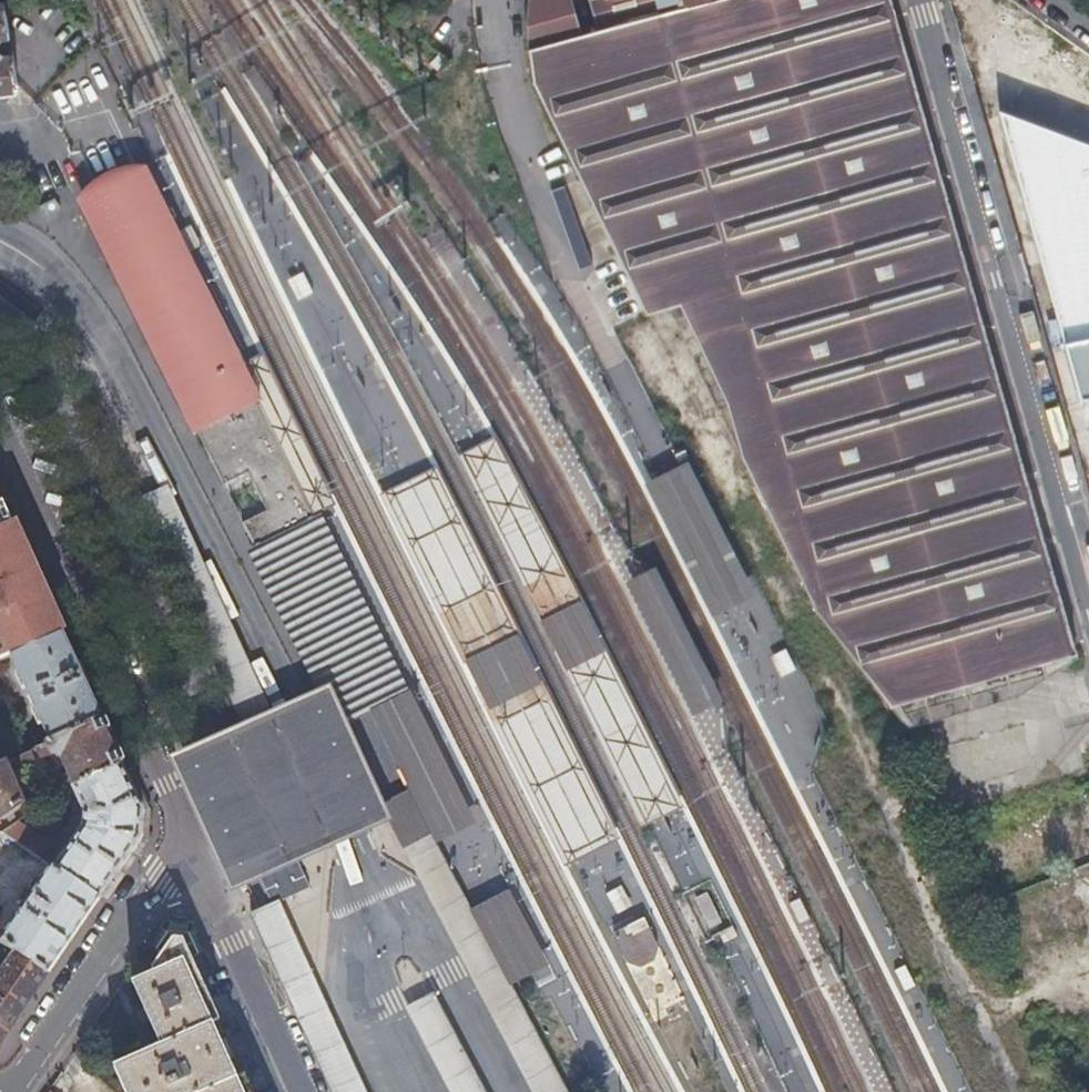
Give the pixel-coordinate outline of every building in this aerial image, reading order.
[(9,30),(3,0),(0,0),(0,31),(9,30)] [(518,10),(518,26),(519,30),(533,70),(590,191),(643,300),(676,292),(705,351),(724,395),(732,424),(738,453),(778,531),(814,601),(850,651),(885,696),(1002,668),(1076,650),(890,0),(591,0),(597,20),(577,26),(569,0),(518,0),(518,10)] [(1022,6),(1013,0),(953,0),(949,3),(964,42),(1028,50),(1084,90),(1074,104),(1088,176),(1088,54),(1022,6)] [(18,84),(12,49),(1,51),(0,51),(0,86),(18,84)] [(260,509),(252,513),(239,520),(250,542),(369,785),(428,756),(319,511),(311,515),(251,393),(248,386),(244,378),(143,166),(135,170),(82,196),(102,238),(221,481),(242,472),(245,470),(264,507),(260,509)] [(498,442),(460,460),(641,831),(685,809),(498,442)] [(689,457),(644,480),(699,588),(712,615),(757,592),(689,457)] [(400,485),(388,491),(570,862),(617,839),(435,468),(422,474),(400,485)] [(275,720),(168,486),(138,500),(240,722),(245,734),(275,720)] [(2,499),(0,499),(0,618),(46,596),(27,554),(16,530),(2,499)] [(12,652),(61,629),(46,596),(0,618),(0,658),(12,652)] [(12,652),(50,735),(98,712),(78,668),(61,629),(12,652)] [(240,722),(166,756),(229,891),(393,816),(331,681),(240,722)] [(66,753),(79,781),(120,761),(114,748),(109,736),(98,712),(50,735),(37,741),(42,750),(59,747),(66,753)] [(13,753),(14,757),(16,761),(34,753),(29,745),(13,753)] [(2,816),(26,803),(5,757),(0,759),(0,813),(2,816)] [(82,827),(54,867),(99,900),(141,839),(140,822),(140,806),(127,776),(120,761),(79,781),(64,789),(74,811),(85,811),(86,812),(82,827)] [(408,788),(379,803),(532,1091),(569,1091),(408,788)] [(14,821),(3,828),(11,834),(27,846),(35,837),(14,821)] [(0,826),(0,848),(11,834),(3,828),(0,826)] [(0,939),(15,950),(16,949),(48,973),(99,900),(54,867),(53,865),(33,893),(28,889),(23,896),(28,900),(0,939)] [(281,898),(252,912),(334,1091),(370,1091),(281,898)] [(643,965),(648,963),(653,961),(658,943),(645,918),(630,926),(615,933),(628,958),(643,965)] [(245,1073),(238,1075),(226,1049),(213,1020),(220,1017),(184,935),(174,934),(152,967),(154,971),(133,981),(161,1044),(114,1066),(126,1091),(253,1091),(245,1073)] [(0,973),(0,998),(20,1014),(48,973),(16,949),(15,950),(16,950),(0,973)] [(433,991),(404,1006),(449,1091),(486,1091),(433,991)] [(0,998),(0,1043),(20,1014),(0,998)]
